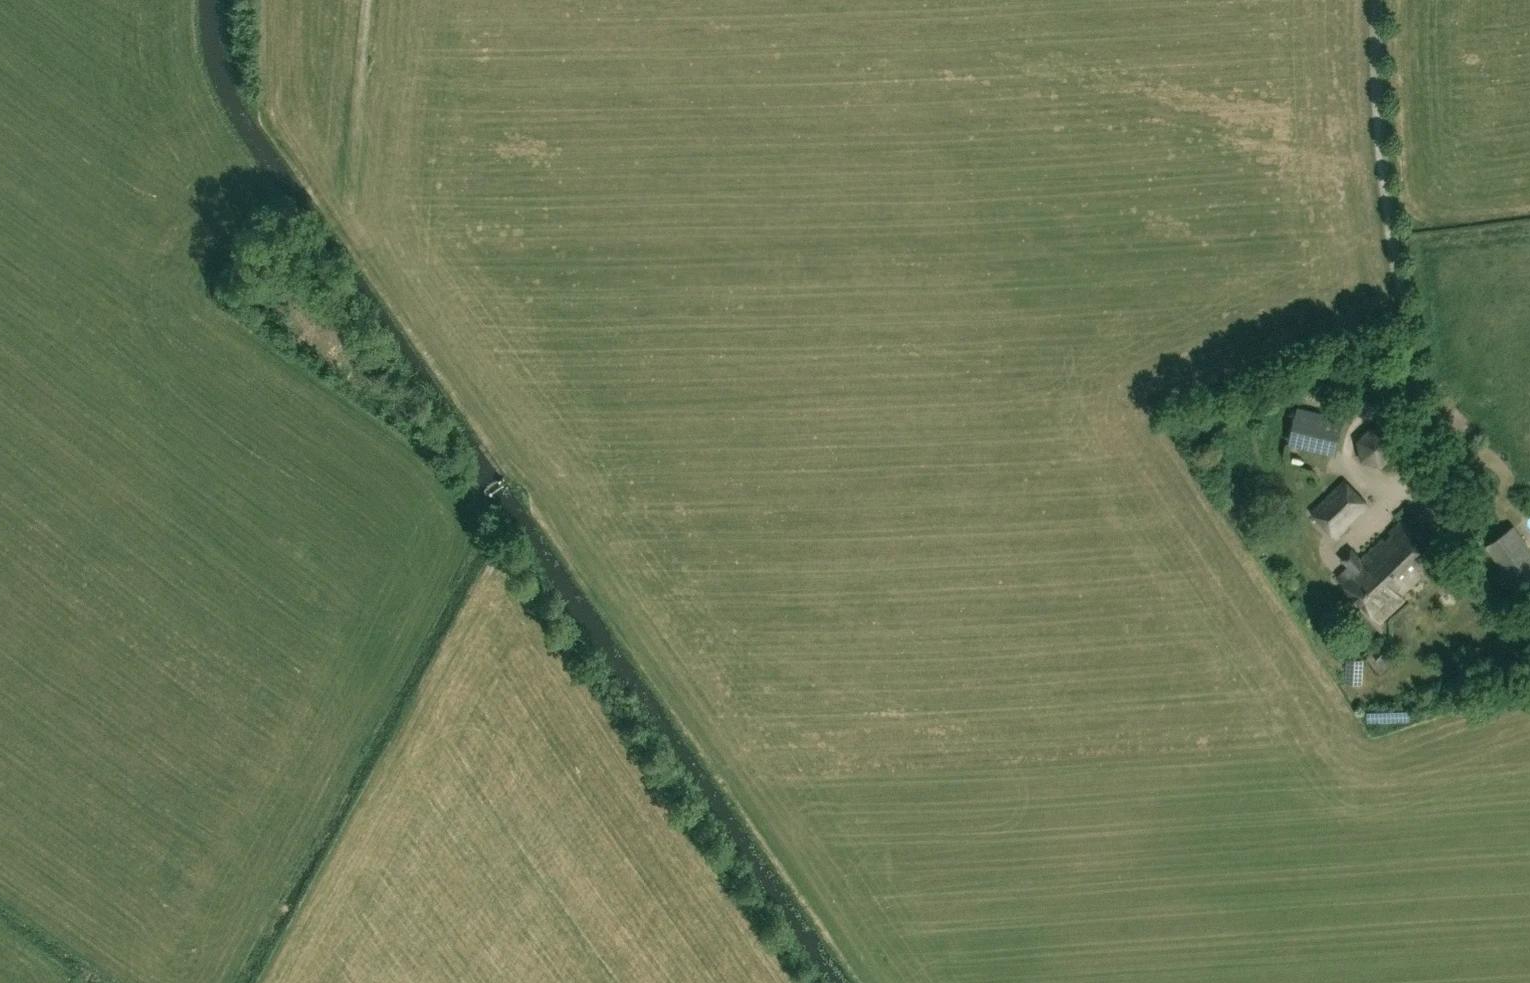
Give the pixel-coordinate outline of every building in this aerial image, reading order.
[(1337,449),(1344,424),(1345,418),(1298,406),(1291,438),(1337,449)] [(1369,505),(1345,480),(1313,512),(1336,536),(1369,505)] [(1402,521),(1371,550),(1409,587),(1440,558),(1402,521)] [(1529,580),(1529,552),(1513,529),(1495,542),(1526,584),(1529,580)] [(1409,587),(1371,550),(1362,559),(1356,553),(1346,563),(1349,566),(1338,577),(1380,620),(1405,599),(1401,595),(1409,587)]
